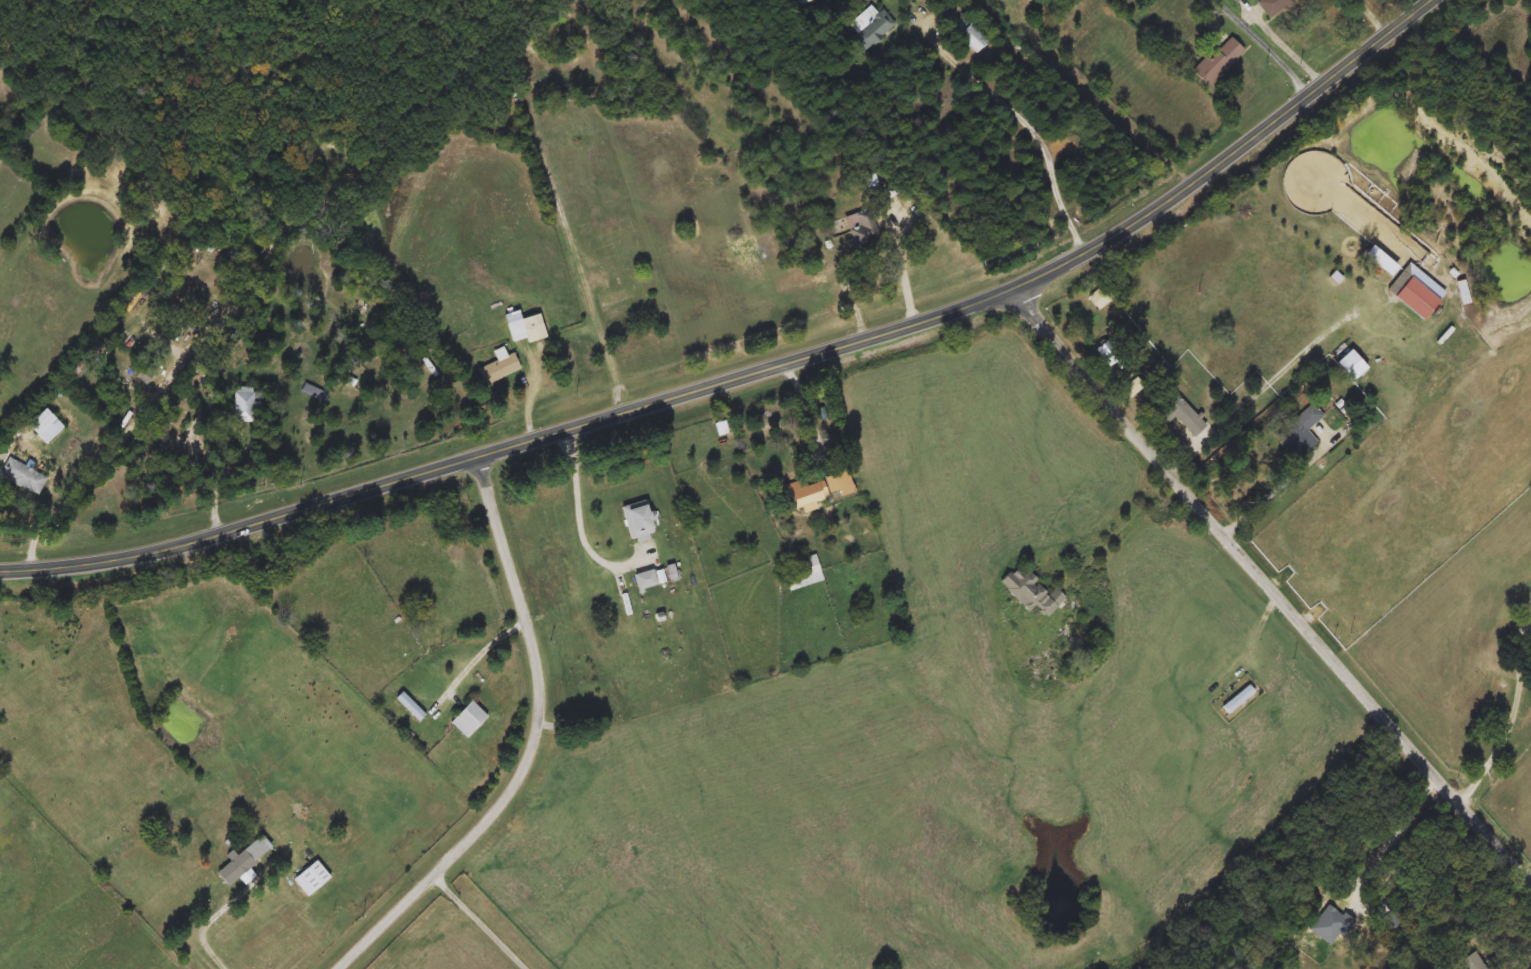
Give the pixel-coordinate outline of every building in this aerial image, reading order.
[(1269,18),(1257,0),(1295,0),(1269,18)] [(854,32),(884,9),(896,26),(866,49),(854,32)] [(976,53),(951,28),(963,16),(988,40),(976,53)] [(1193,72),(1229,35),(1245,50),(1208,87),(1193,72)] [(850,232),(858,228),(854,217),(877,208),(881,216),(879,217),(879,219),(874,221),(882,241),(857,251),(850,232)] [(1446,291),(1424,321),(1385,292),(1408,262),(1446,291)] [(1087,297),(1101,286),(1111,299),(1097,310),(1087,297)] [(514,343),(505,315),(519,311),(521,320),(541,313),(549,338),(529,344),(527,339),(514,343)] [(1096,348),(1108,338),(1128,363),(1115,373),(1096,348)] [(67,375),(98,343),(106,350),(74,382),(67,375)] [(522,370),(485,386),(478,370),(515,354),(522,370)] [(232,388),(251,388),(251,423),(232,423),(232,388)] [(1196,413),(1184,426),(1162,405),(1174,392),(1196,413)] [(1308,430),(1318,443),(1299,457),(1279,431),(1314,404),(1324,418),(1308,430)] [(65,429),(48,446),(27,426),(44,409),(65,429)] [(41,494),(0,479),(7,460),(48,475),(41,494)] [(854,489),(816,499),(818,509),(804,513),(803,509),(792,511),(786,485),(804,480),(805,484),(850,472),(854,489)] [(623,507),(648,501),(656,533),(631,539),(623,507)] [(791,591),(783,565),(817,555),(825,580),(791,591)] [(1067,598),(1048,617),(1036,606),(1031,611),(1001,582),(1014,569),(1019,574),(1026,567),(1052,592),(1056,587),(1067,598)] [(638,589),(636,574),(656,571),(658,586),(638,589)] [(1054,669),(1044,678),(1036,669),(1047,660),(1054,669)] [(1227,714),(1221,705),(1251,685),(1257,695),(1227,714)] [(421,721),(397,698),(404,691),(428,714),(421,721)] [(468,739),(452,722),(474,700),(490,717),(468,739)] [(243,852),(258,871),(232,892),(217,873),(243,852)] [(331,879),(308,898),(293,880),(316,861),(331,879)] [(1381,917),(1390,912),(1397,926),(1387,931),(1381,917)]
